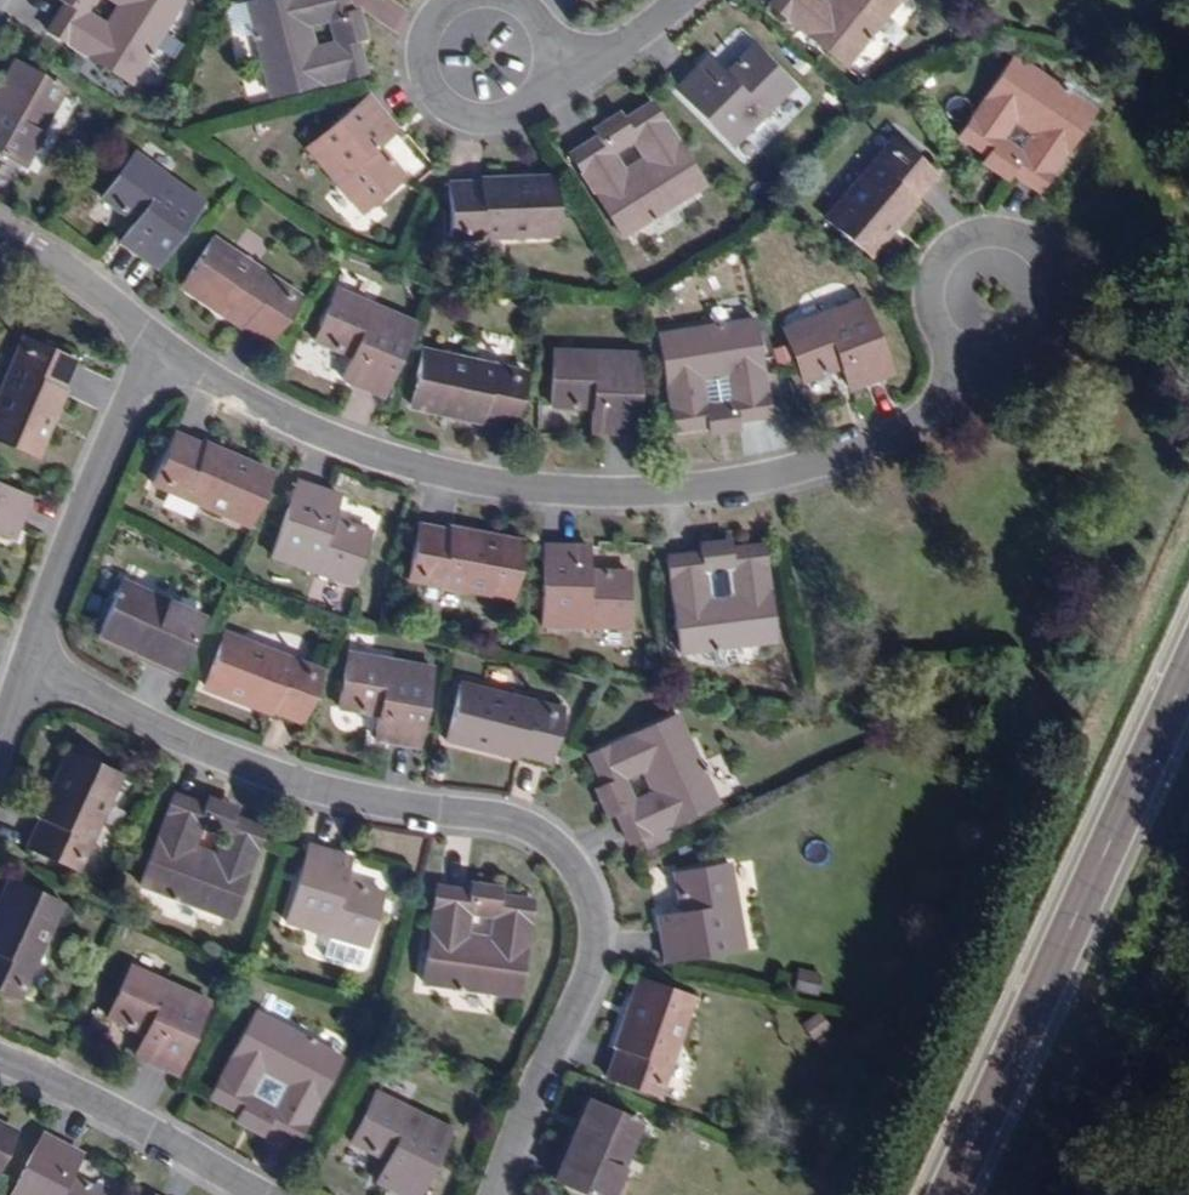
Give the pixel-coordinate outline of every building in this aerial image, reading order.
[(180,4),(174,0),(118,0),(121,2),(100,31),(80,17),(87,7),(77,0),(66,0),(64,3),(45,32),(126,85),(180,4)] [(304,19),(328,14),(330,26),(351,22),(348,13),(346,0),(259,0),(247,3),(254,34),(269,96),(364,74),(356,40),(354,32),(334,37),(336,49),(312,54),(304,19)] [(898,0),(830,0),(822,10),(810,0),(773,0),(769,5),(841,66),(898,0)] [(254,34),(247,3),(232,7),(227,14),(232,33),(239,37),(254,34)] [(364,38),(358,11),(348,13),(351,22),(354,32),(356,40),(364,38)] [(756,52),(751,47),(738,60),(743,65),(756,52)] [(731,147),(791,87),(756,52),(743,65),(738,60),(722,76),(704,60),(674,90),(731,147)] [(1094,112),(1013,58),(959,138),(988,157),(994,161),(1005,143),(996,137),(1009,118),(1039,137),(1025,157),(1015,150),(1004,168),(1012,173),(1040,191),(1094,112)] [(18,66),(0,98),(0,154),(22,166),(64,90),(45,80),(51,69),(38,62),(32,73),(18,66)] [(386,167),(390,163),(377,146),(396,130),(368,97),(306,148),(360,214),(396,183),(386,167)] [(621,238),(702,186),(650,105),(620,124),(614,128),(625,145),(635,139),(648,160),(618,178),(606,157),(616,151),(605,133),(597,138),(569,156),(621,238)] [(620,124),(615,116),(591,130),(597,138),(605,133),(614,128),(620,124)] [(865,254),(933,176),(893,141),(825,218),(865,254)] [(156,268),(203,204),(134,153),(104,192),(121,204),(116,210),(134,223),(120,242),(156,268)] [(1004,168),(994,161),(988,157),(983,165),(1007,181),(1012,173),(1004,168)] [(554,234),(553,180),(448,185),(450,237),(554,234)] [(116,210),(121,204),(104,192),(100,198),(116,210)] [(298,298),(213,240),(182,285),(267,343),(298,298)] [(383,397),(415,324),(337,290),(317,335),(334,343),(332,349),(352,358),(342,380),(383,397)] [(891,376),(862,301),(782,331),(800,377),(817,371),(820,377),(841,369),(850,391),(891,376)] [(769,416),(754,320),(657,336),(673,432),(708,426),(716,425),(713,404),(700,406),(697,382),(732,377),(736,400),(722,402),(726,423),(736,422),(769,416)] [(334,343),(317,335),(314,342),(332,349),(334,343)] [(74,361),(25,339),(0,396),(0,443),(32,457),(74,361)] [(636,435),(640,355),(553,351),(551,401),(570,401),(570,408),(592,409),(591,433),(636,435)] [(512,427),(523,374),(422,353),(411,406),(512,427)] [(802,384),(820,377),(817,371),(800,377),(802,384)] [(738,432),(736,422),(726,423),(716,425),(708,426),(710,436),(738,432)] [(247,525),(269,477),(175,435),(153,484),(247,525)] [(365,540),(347,534),(350,527),(329,519),(337,497),(295,482),(269,558),(349,585),(365,540)] [(30,498),(0,486),(0,533),(14,539),(30,498)] [(508,599),(519,547),(418,525),(407,578),(508,599)] [(365,540),(367,533),(350,527),(347,534),(365,540)] [(728,550),(726,540),(698,544),(699,554),(707,553),(720,551),(728,550)] [(775,640),(762,546),(728,550),(720,551),(722,571),(733,570),(737,594),(702,599),(699,575),(710,573),(707,553),(699,554),(666,559),(678,655),(775,640)] [(625,629),(627,580),(608,579),(608,573),(586,572),(586,548),(543,547),(541,627),(625,629)] [(177,672),(202,617),(122,581),(101,628),(153,652),(150,659),(177,672)] [(153,652),(101,628),(98,635),(150,659),(153,652)] [(299,720),(319,670),(223,633),(204,683),(299,720)] [(419,747),(432,668),(348,654),(340,702),(359,705),(358,711),(379,715),(376,739),(419,747)] [(547,764),(560,711),(461,685),(447,739),(547,764)] [(358,711),(359,705),(340,702),(339,707),(358,711)] [(716,805),(676,717),(589,756),(603,788),(605,794),(624,786),(620,775),(642,764),(656,798),(634,808),(629,796),(610,804),(613,812),(628,844),(716,805)] [(76,870),(120,777),(73,754),(28,847),(76,870)] [(605,794),(603,788),(594,792),(605,816),(613,812),(610,804),(605,794)] [(229,919),(264,831),(231,818),(224,815),(217,835),(227,840),(219,862),(186,849),(195,826),(205,831),(213,811),(205,808),(174,795),(138,884),(229,919)] [(231,818),(235,809),(209,798),(205,808),(213,811),(224,815),(231,818)] [(364,947),(379,900),(361,894),(363,888),(342,881),(349,858),(309,844),(284,922),(329,936),(322,956),(357,968),(364,947)] [(744,949),(728,865),(679,874),(683,893),(677,894),(681,916),(657,921),(664,964),(744,949)] [(683,893),(679,874),(673,875),(677,894),(683,893)] [(60,904),(12,882),(0,909),(0,989),(18,998),(60,904)] [(496,897),(498,887),(469,884),(468,893),(477,894),(489,896),(496,897)] [(379,900),(381,893),(363,888),(361,894),(379,900)] [(518,997),(531,902),(496,897),(489,896),(486,916),(497,917),(494,943),(458,938),(462,913),(474,914),(477,894),(468,893),(435,888),(422,984),(518,997)] [(175,1077),(208,1003),(130,969),(110,1014),(128,1023),(126,1028),(146,1037),(136,1060),(175,1077)] [(816,995),(819,973),(794,970),(791,991),(816,995)] [(658,1096),(691,998),(642,981),(608,1078),(658,1096)] [(296,1142),(342,1057),(256,1010),(209,1095),(241,1113),(248,1117),(258,1099),(247,1093),(259,1071),(291,1089),(279,1110),(267,1104),(258,1122),(266,1126),(296,1142)] [(126,1028),(128,1023),(110,1014),(107,1020),(126,1028)] [(450,1130),(374,1093),(352,1137),(369,1146),(366,1152),(386,1162),(375,1183),(400,1194),(418,1194),(450,1130)] [(572,1158),(594,1104),(587,1101),(565,1156),(572,1158)] [(642,1124),(594,1104),(572,1158),(565,1156),(554,1182),(586,1194),(613,1194),(642,1124)] [(262,1135),(266,1126),(258,1122),(248,1117),(241,1113),(236,1122),(262,1135)] [(0,1131),(0,1166),(14,1138),(0,1131)] [(89,1189),(70,1178),(82,1157),(44,1136),(12,1194),(86,1194),(89,1189)] [(369,1146),(352,1137),(349,1144),(366,1152),(369,1146)]
